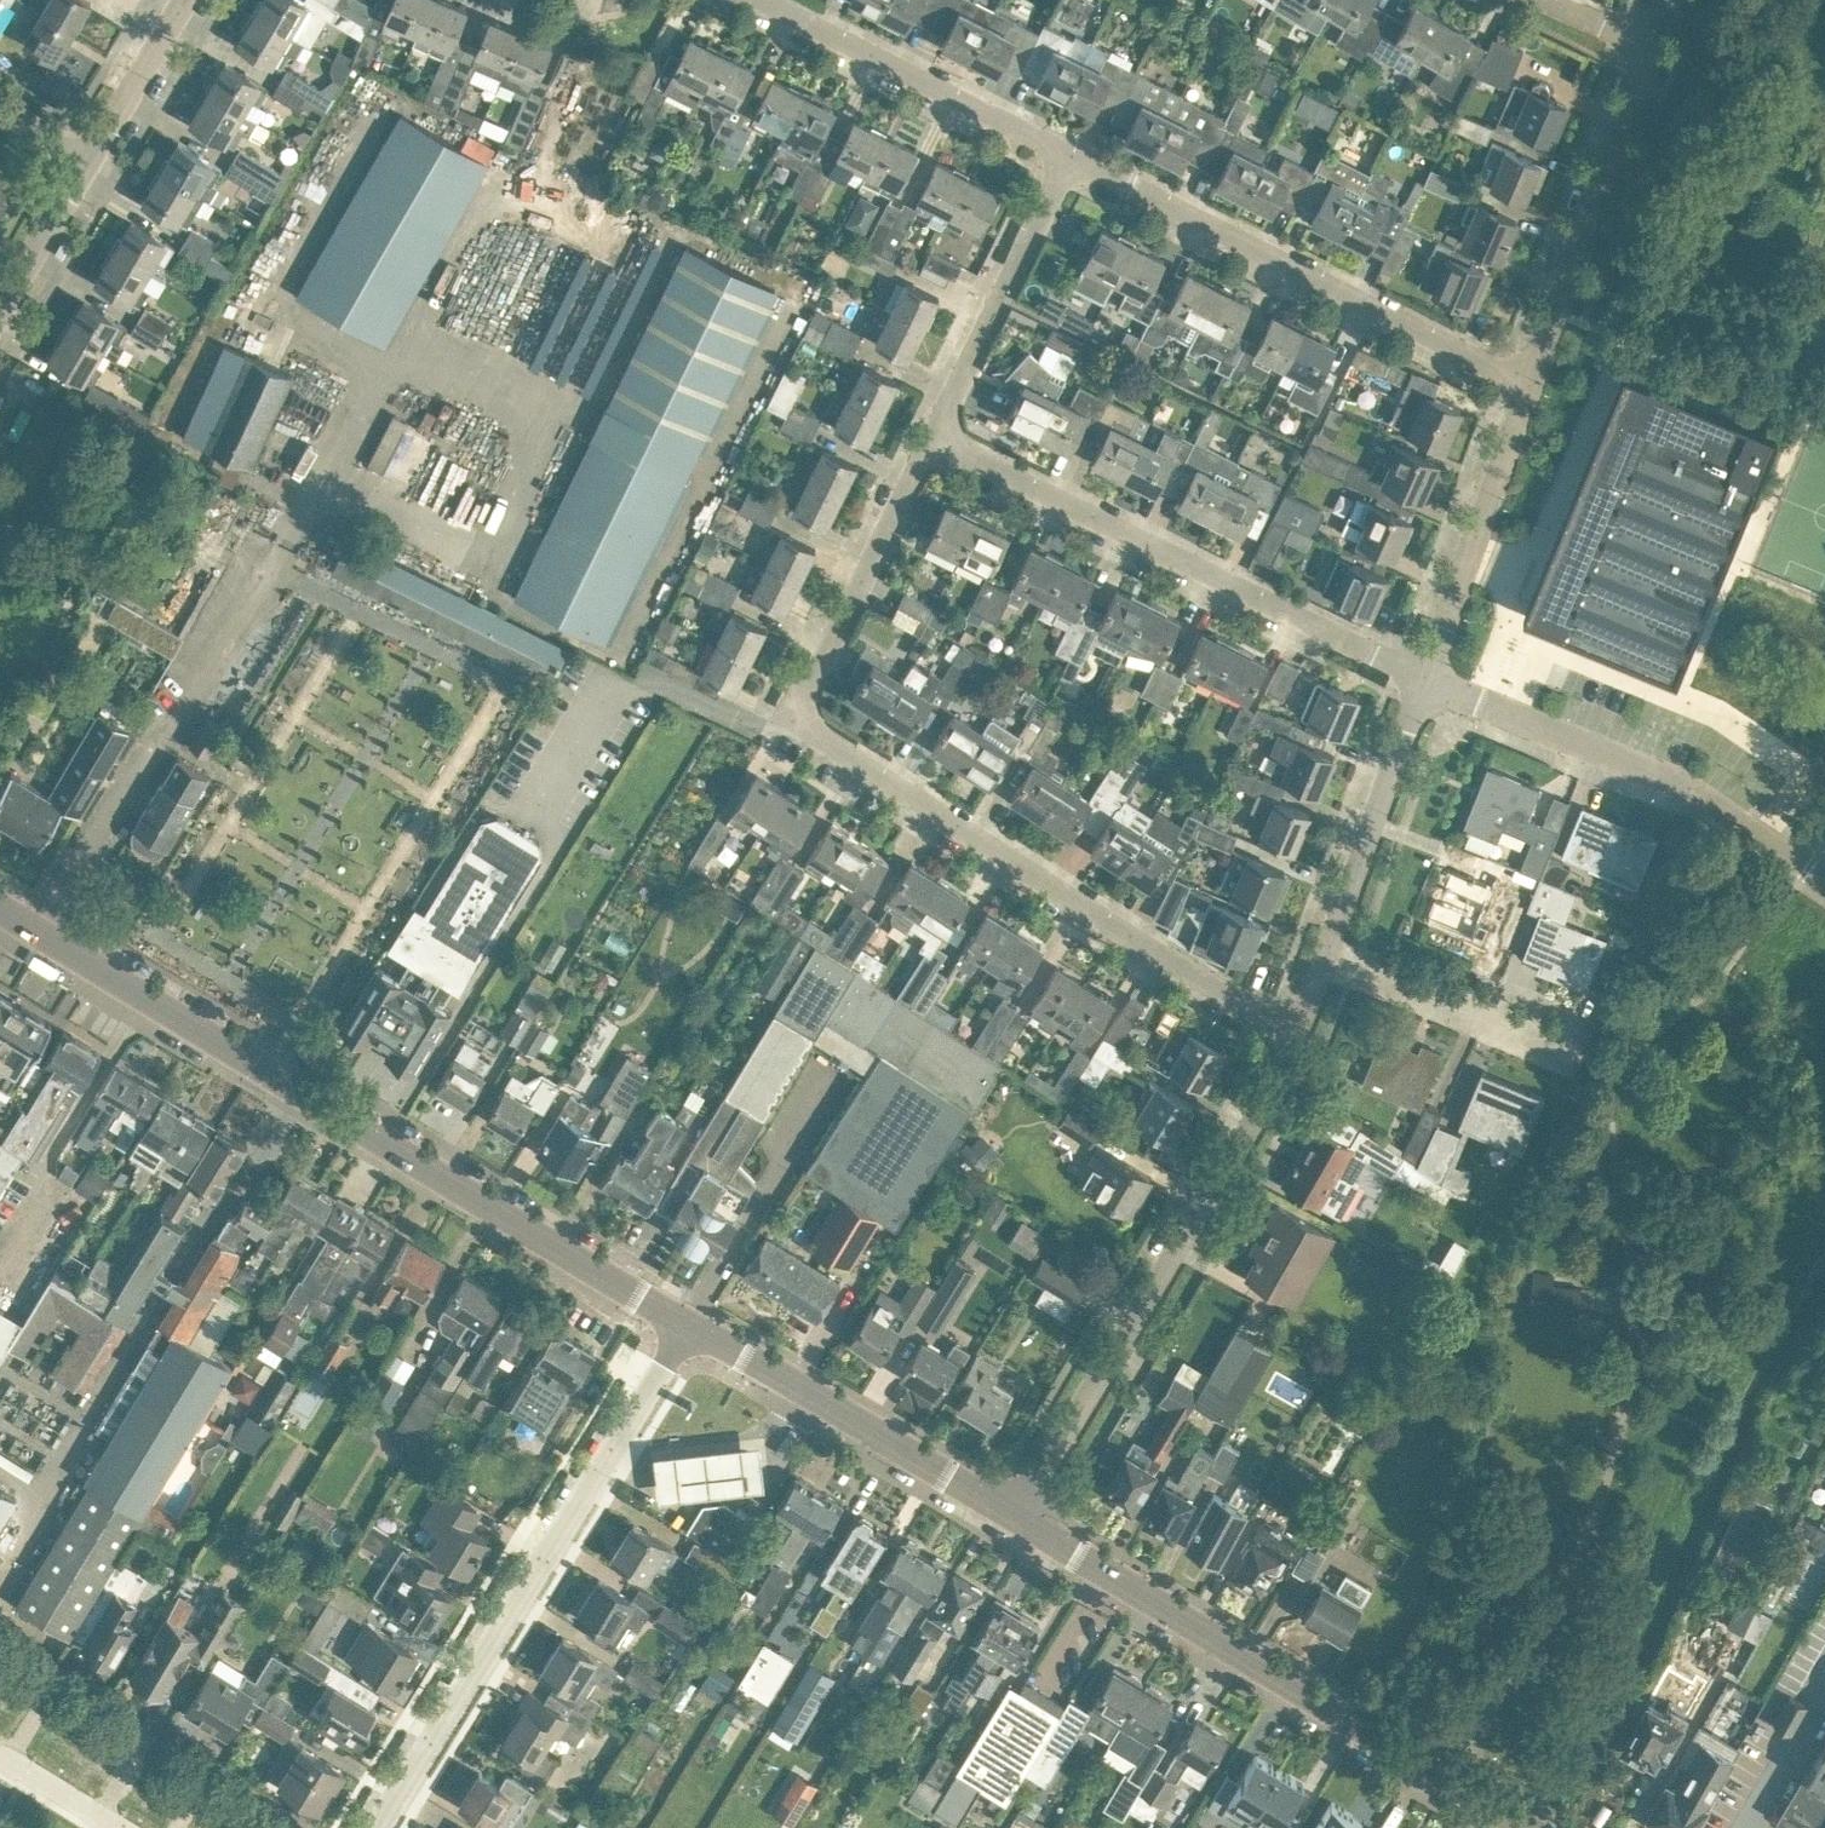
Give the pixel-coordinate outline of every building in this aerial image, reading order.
[(41,11),(74,30),(91,2),(88,0),(48,0),(41,11)] [(256,12),(291,32),(304,40),(309,43),(325,17),(331,21),(339,7),(334,4),(329,1),(327,0),(263,0),(256,12)] [(339,7),(367,23),(375,5),(366,0),(327,0),(329,1),(334,4),(339,7)] [(433,0),(394,0),(393,3),(382,29),(400,37),(405,25),(419,31),(433,0)] [(466,8),(448,0),(433,0),(419,31),(433,38),(428,49),(445,56),(466,8)] [(878,12),(884,0),(855,0),(878,12)] [(941,0),(884,0),(878,12),(906,26),(914,10),(931,19),(941,0)] [(931,19),(954,31),(946,46),(970,58),(988,23),(996,8),(979,0),(941,0),(931,19)] [(1164,0),(1158,4),(1158,11),(1163,15),(1170,12),(1170,4),(1164,0)] [(1326,15),(1335,0),(1276,0),(1275,2),(1302,17),(1309,5),(1326,15)] [(1367,47),(1381,22),(1364,12),(1370,0),(1335,0),(1326,15),(1344,26),(1336,39),(1362,54),(1367,47)] [(1411,73),(1419,60),(1443,19),(1416,3),(1404,24),(1385,14),(1381,22),(1367,47),(1393,62),(1411,73)] [(1024,66),(1029,57),(1040,32),(1011,17),(996,8),(988,23),(970,58),(997,72),(1005,56),(1024,66)] [(57,59),(74,30),(41,11),(24,39),(57,59)] [(291,32),(256,12),(239,41),(283,67),(292,51),(296,53),(304,40),(291,32)] [(1210,17),(1201,32),(1216,40),(1222,29),(1219,22),(1210,17)] [(498,81),(500,82),(522,32),(491,19),(471,65),(499,77),(498,81)] [(1443,19),(1419,60),(1437,70),(1430,82),(1457,98),(1475,66),(1457,55),(1469,34),(1443,19)] [(1076,33),(1073,38),(1045,23),(1040,32),(1029,57),(1024,66),(1041,74),(1035,87),(1063,101),(1066,96),(1093,41),(1076,33)] [(365,68),(380,34),(367,28),(353,62),(365,68)] [(522,32),(500,82),(515,88),(513,94),(523,98),(505,140),(521,147),(540,104),(527,98),(551,45),(522,32)] [(647,129),(654,125),(655,124),(659,117),(655,114),(666,91),(694,105),(698,97),(721,52),(691,36),(680,58),(669,52),(641,107),(637,115),(638,125),(647,129)] [(1135,68),(1106,53),(1108,49),(1093,41),(1066,96),(1093,109),(1101,94),(1118,103),(1135,68)] [(742,85),(751,67),(721,52),(698,97),(711,103),(709,108),(712,125),(716,127),(709,142),(723,150),(737,122),(752,91),(742,85)] [(1515,66),(1483,53),(1475,72),(1507,86),(1515,66)] [(227,62),(209,91),(244,112),(252,99),(261,104),(270,88),(227,62)] [(1256,62),(1247,78),(1270,89),(1278,73),(1256,62)] [(439,107),(454,72),(438,65),(423,98),(439,107)] [(334,95),(315,83),(288,67),(281,80),(307,96),(327,108),(334,95)] [(474,112),(461,105),(473,74),(456,67),(454,72),(439,107),(469,122),(474,112)] [(1135,68),(1118,103),(1114,111),(1133,121),(1125,136),(1152,150),(1180,95),(1182,91),(1135,68)] [(771,120),(786,128),(803,93),(773,77),(750,122),(766,130),(771,120)] [(300,109),(307,96),(281,80),(273,93),(300,109)] [(1506,101),(1523,108),(1516,125),(1551,140),(1566,104),(1547,96),(1549,89),(1547,83),(1540,80),(1534,83),(1531,89),(1514,82),(1506,101)] [(1328,87),(1324,94),(1335,101),(1340,93),(1328,87)] [(244,112),(209,91),(192,120),(235,147),(245,130),(249,133),(256,119),(244,112)] [(800,201),(802,197),(819,163),(814,161),(814,153),(812,152),(833,108),(830,107),(833,101),(812,91),(810,96),(803,93),(786,128),(772,155),(802,170),(789,196),(800,201)] [(1206,158),(1223,125),(1226,118),(1196,102),(1180,95),(1152,150),(1180,164),(1188,149),(1206,158)] [(1216,182),(1244,196),(1263,161),(1247,153),(1254,139),(1235,129),(1250,101),(1238,95),(1226,118),(1223,125),(1206,158),(1224,167),(1216,182)] [(1453,126),(1486,140),(1493,125),(1460,111),(1453,126)] [(489,163),(421,125),(400,113),(296,296),(384,346),(489,163)] [(885,134),(866,125),(855,119),(830,169),(819,163),(802,197),(813,203),(828,173),(847,183),(857,164),(867,169),(885,134)] [(750,129),(737,122),(723,150),(735,156),(750,129)] [(916,150),(885,134),(867,169),(862,179),(893,195),(916,150)] [(162,170),(205,196),(209,199),(217,185),(213,183),(223,167),(179,141),(162,170)] [(1531,158),(1492,141),(1473,185),(1498,196),(1502,187),(1526,197),(1531,186),(1537,188),(1548,164),(1531,157),(1531,158)] [(242,147),(234,159),(281,188),(288,175),(242,147)] [(1312,220),(1339,233),(1358,197),(1365,183),(1370,173),(1323,150),(1314,168),(1302,195),(1320,204),(1312,220)] [(1277,168),(1263,161),(1244,196),(1271,210),(1279,194),(1298,204),(1302,195),(1314,168),(1285,154),(1277,168)] [(281,188),(234,159),(226,171),(273,201),(281,188)] [(945,220),(945,221),(968,176),(937,161),(915,206),(932,214),(937,204),(950,210),(945,220)] [(1432,164),(1425,180),(1459,196),(1467,180),(1432,164)] [(205,196),(162,170),(144,200),(188,226),(205,196)] [(968,176),(945,221),(961,229),(966,219),(980,226),(998,191),(968,176)] [(1365,183),(1358,197),(1339,233),(1367,246),(1375,231),(1393,240),(1403,222),(1411,206),(1417,195),(1410,191),(1404,203),(1379,190),(1365,183)] [(1501,255),(1516,219),(1469,199),(1461,217),(1470,221),(1462,239),(1501,255)] [(879,251),(891,226),(901,207),(888,200),(866,245),(869,246),(879,251)] [(903,201),(901,207),(891,226),(907,233),(918,209),(903,201)] [(132,221),(114,250),(149,270),(157,257),(165,262),(175,246),(132,221)] [(1417,230),(1403,222),(1393,240),(1381,266),(1396,273),(1417,230)] [(194,226),(186,239),(213,255),(220,242),(194,226)] [(1115,278),(1133,243),(1103,228),(1075,283),(1105,298),(1115,278)] [(235,268),(213,255),(186,239),(179,252),(205,267),(227,281),(235,268)] [(1478,284),(1484,269),(1451,254),(1454,246),(1437,239),(1426,264),(1441,271),(1433,289),(1476,307),(1484,287),(1478,284)] [(1147,320),(1161,293),(1149,287),(1163,258),(1133,243),(1115,278),(1129,285),(1118,306),(1147,320)] [(879,251),(869,246),(863,258),(893,273),(899,261),(879,251)] [(689,248),(515,599),(603,642),(777,292),(689,248)] [(931,248),(924,262),(950,274),(955,277),(962,264),(931,248)] [(114,250),(97,279),(140,304),(150,288),(142,283),(149,270),(114,250)] [(945,284),(950,274),(924,262),(919,271),(945,284)] [(1190,342),(1200,321),(1218,286),(1188,270),(1174,299),(1161,293),(1147,320),(1190,342)] [(906,280),(891,310),(924,326),(939,296),(906,280)] [(1227,373),(1246,335),(1234,330),(1249,301),(1218,286),(1200,321),(1190,342),(1186,350),(1188,351),(1190,351),(1192,352),(1194,352),(1196,352),(1198,351),(1200,350),(1202,349),(1219,357),(1214,367),(1227,373)] [(85,300),(68,329),(101,350),(117,359),(124,346),(118,342),(128,326),(85,300)] [(1094,319),(1064,304),(1057,319),(1087,334),(1094,319)] [(146,305),(139,318),(165,333),(173,321),(146,305)] [(809,322),(827,331),(858,345),(863,333),(815,310),(809,322)] [(910,356),(924,326),(891,310),(876,340),(910,356)] [(1273,357),(1285,364),(1303,328),(1274,313),(1259,342),(1246,335),(1227,373),(1238,379),(1243,370),(1262,379),(1273,357)] [(165,333),(139,318),(131,330),(157,346),(165,333)] [(858,345),(827,331),(809,322),(803,335),(852,358),(858,345)] [(1084,341),(1053,326),(1046,341),(1076,356),(1084,341)] [(1317,411),(1333,379),(1320,373),(1334,344),(1303,328),(1285,364),(1299,371),(1286,396),(1317,411)] [(68,329),(50,358),(93,384),(102,367),(94,362),(101,350),(68,329)] [(222,344),(181,436),(252,468),(293,376),(222,344)] [(1412,369),(1358,345),(1352,360),(1382,374),(1405,384),(1412,369)] [(1049,375),(1052,370),(1042,365),(1044,362),(1029,349),(1003,379),(1012,387),(1020,391),(1008,417),(1038,432),(1056,396),(1063,382),(1049,375)] [(1118,378),(1125,362),(1114,356),(1106,372),(1118,378)] [(864,363),(849,393),(883,410),(898,380),(864,363)] [(1529,603),(1525,614),(1574,634),(1675,676),(1680,664),(1687,647),(1736,528),(1743,511),(1751,492),(1757,477),(1766,457),(1770,446),(1775,435),(1751,425),(1728,416),(1719,412),(1703,405),(1677,395),(1667,391),(1624,373),(1571,502),(1563,520),(1546,563),(1529,603)] [(1095,425),(1109,397),(1079,383),(1069,402),(1056,396),(1038,432),(1069,447),(1083,419),(1095,425)] [(91,397),(117,413),(125,400),(98,385),(91,397)] [(1398,422),(1445,443),(1460,407),(1411,386),(1396,420),(1399,421),(1398,422)] [(869,440),(883,410),(849,393),(835,423),(869,440)] [(1094,460),(1124,474),(1142,438),(1151,418),(1109,397),(1095,425),(1108,431),(1094,460)] [(136,399),(128,413),(142,422),(151,407),(136,399)] [(792,403),(786,415),(816,430),(821,418),(792,403)] [(386,468),(413,418),(398,410),(370,460),(386,468)] [(810,441),(816,430),(786,415),(780,427),(810,441)] [(1181,466),(1194,439),(1165,425),(1155,445),(1142,438),(1124,474),(1155,489),(1169,461),(1181,466)] [(1228,480),(1237,462),(1237,460),(1194,439),(1181,466),(1194,473),(1180,502),(1210,516),(1228,480)] [(1377,477),(1307,446),(1301,460),(1342,478),(1360,485),(1382,494),(1388,481),(1421,496),(1437,461),(1399,444),(1390,464),(1384,461),(1377,477)] [(823,447),(809,477),(842,494),(857,464),(823,447)] [(9,467),(0,462),(0,482),(9,467)] [(1237,462),(1228,480),(1210,516),(1240,531),(1254,503),(1268,509),(1280,483),(1237,462)] [(828,524),(842,494),(809,477),(794,507),(828,524)] [(752,486),(746,498),(775,512),(781,500),(752,486)] [(1285,492),(1273,516),(1291,524),(1315,534),(1322,517),(1317,515),(1321,507),(1285,492)] [(1351,512),(1343,531),(1362,539),(1391,552),(1395,554),(1410,518),(1373,502),(1358,495),(1351,512)] [(768,525),(775,512),(746,498),(740,510),(768,525)] [(929,539),(959,554),(977,516),(961,507),(959,511),(946,504),(929,539)] [(996,525),(977,516),(959,554),(990,569),(1007,534),(994,528),(996,525)] [(1273,516),(1254,554),(1271,563),(1291,524),(1273,516)] [(767,561),(801,577),(816,547),(773,526),(758,556),(767,561)] [(1028,587),(1044,595),(1062,557),(1046,550),(1045,553),(1031,546),(1010,589),(997,583),(983,612),(996,618),(1007,596),(1020,603),(1028,587)] [(1322,591),(1370,612),(1385,576),(1352,561),(1356,552),(1343,546),(1323,590),(1322,590),(1322,591)] [(1062,557),(1044,595),(1043,598),(1058,605),(1052,618),(1065,624),(1054,647),(1068,653),(1082,625),(1072,620),(1093,576),(1080,570),(1081,567),(1062,557)] [(786,607),(801,577),(767,561),(752,590),(786,607)] [(711,570),(705,582),(734,596),(740,585),(711,570)] [(969,606),(983,612),(997,583),(984,577),(969,606)] [(728,608),(734,596),(705,582),(699,594),(728,608)] [(1124,649),(1130,637),(1148,600),(1132,592),(1130,595),(1117,588),(1096,631),(1082,625),(1068,653),(1077,657),(1082,660),(1094,634),(1124,649)] [(905,590),(898,604),(926,619),(934,606),(905,590)] [(1167,609),(1148,600),(1130,637),(1124,649),(1160,656),(1179,618),(1165,612),(1167,609)] [(156,685),(186,631),(135,603),(115,640),(139,653),(130,670),(156,685)] [(926,619),(898,604),(892,617),(919,632),(926,619)] [(732,610),(718,640),(751,657),(766,627),(732,610)] [(1185,668),(1215,682),(1235,642),(1218,634),(1216,637),(1203,630),(1190,656),(1185,668)] [(737,687),(751,657),(718,640),(703,670),(737,687)] [(863,704),(879,714),(902,679),(886,669),(893,658),(880,650),(866,640),(852,670),(863,677),(852,693),(865,701),(863,704)] [(1247,696),(1264,661),(1251,654),(1253,651),(1235,642),(1215,682),(1247,696)] [(975,651),(968,662),(1008,688),(1019,671),(977,648),(975,651)] [(1068,653),(1060,669),(1069,673),(1077,657),(1068,653)] [(1283,698),(1298,666),(1281,658),(1265,689),(1283,698)] [(1154,698),(1169,667),(1156,661),(1141,691),(1154,698)] [(898,722),(910,730),(937,689),(944,677),(930,668),(928,672),(913,662),(902,679),(879,714),(877,717),(894,728),(898,722)] [(944,677),(937,689),(948,696),(965,669),(954,662),(944,677)] [(1182,673),(1169,667),(1154,698),(1167,704),(1182,673)] [(965,669),(948,696),(959,703),(976,676),(965,669)] [(1302,714),(1343,731),(1358,696),(1317,678),(1302,714)] [(1250,720),(1255,710),(1241,703),(1226,733),(1240,740),(1250,720)] [(1327,777),(1324,776),(1333,754),(1286,734),(1292,720),(1257,705),(1250,720),(1279,733),(1272,749),(1290,756),(1282,775),(1305,784),(1304,786),(1320,793),(1327,777)] [(50,794),(65,803),(81,812),(131,727),(101,710),(50,794)] [(943,755),(959,765),(982,728),(954,710),(932,744),(945,752),(943,755)] [(1016,740),(1027,747),(1045,717),(1034,710),(1020,731),(992,713),(982,728),(959,765),(976,776),(978,773),(990,781),(1016,740)] [(1023,806),(1039,816),(1066,773),(1053,763),(1058,755),(1046,747),(1061,727),(1045,717),(1027,747),(1033,751),(1027,761),(1032,764),(1012,795),(1024,803),(1023,806)] [(1096,791),(1107,798),(1137,751),(1136,750),(1126,766),(1117,760),(1096,791)] [(1107,798),(1118,805),(1149,759),(1137,751),(1107,798)] [(177,755),(135,826),(132,836),(134,845),(141,853),(151,855),(160,853),(167,846),(209,774),(177,755)] [(1230,761),(1223,777),(1251,789),(1258,772),(1230,761)] [(1466,827),(1465,829),(1497,842),(1503,827),(1531,838),(1519,868),(1539,876),(1549,853),(1558,829),(1528,817),(1540,787),(1493,768),(1481,796),(1476,794),(1463,826),(1466,827)] [(65,803),(50,794),(12,771),(0,790),(0,818),(40,843),(65,803)] [(753,819),(764,826),(786,792),(757,773),(729,817),(747,828),(753,819)] [(1067,774),(1066,773),(1039,816),(1056,827),(1058,824),(1070,832),(1091,799),(1063,780),(1067,774)] [(1309,812),(1258,791),(1251,808),(1268,815),(1260,833),(1293,848),(1309,812)] [(786,792),(764,826),(776,834),(770,842),(786,852),(813,809),(786,792)] [(1658,836),(1582,804),(1561,854),(1637,885),(1658,836)] [(1157,806),(1142,830),(1118,867),(1135,878),(1137,875),(1150,883),(1167,856),(1179,863),(1195,834),(1193,833),(1202,817),(1186,810),(1181,821),(1157,806)] [(1102,857),(1118,867),(1142,830),(1114,812),(1092,846),(1104,854),(1102,857)] [(717,813),(695,847),(709,856),(731,822),(717,813)] [(377,962),(339,1024),(368,1042),(373,1034),(391,1044),(386,1053),(414,1071),(452,1009),(431,995),(440,980),(460,992),(543,856),(540,841),(497,814),(482,818),(425,911),(415,905),(388,947),(408,960),(399,976),(377,962)] [(1238,833),(1202,817),(1193,833),(1195,834),(1231,849),(1238,833)] [(827,867),(838,874),(860,839),(831,821),(804,864),(822,876),(827,867)] [(888,857),(860,839),(838,874),(850,882),(845,890),(861,900),(888,857)] [(1219,885),(1269,906),(1270,904),(1276,907),(1285,886),(1279,883),(1284,870),(1234,849),(1219,885)] [(1533,892),(1539,876),(1519,868),(1483,853),(1473,878),(1452,869),(1444,889),(1446,890),(1442,900),(1435,898),(1427,918),(1483,941),(1489,925),(1478,921),(1496,877),(1533,892)] [(1572,863),(1549,853),(1539,876),(1558,884),(1563,886),(1572,863)] [(762,909),(770,897),(791,864),(778,856),(749,901),(762,909)] [(908,929),(918,914),(940,879),(912,860),(885,902),(895,909),(893,913),(894,920),(908,929)] [(775,917),(804,872),(791,864),(770,897),(762,909),(775,917)] [(1539,876),(1533,892),(1527,908),(1541,914),(1546,916),(1558,884),(1539,876)] [(931,955),(968,896),(940,879),(918,914),(911,925),(928,935),(919,948),(931,955)] [(1541,914),(1525,954),(1542,961),(1543,959),(1550,962),(1548,968),(1563,974),(1562,977),(1569,979),(1570,977),(1586,983),(1598,952),(1574,942),(1580,929),(1564,923),(1577,891),(1563,886),(1558,884),(1546,916),(1541,914)] [(720,889),(711,903),(737,919),(746,905),(720,889)] [(1184,898),(1166,889),(1153,916),(1171,924),(1172,925),(1184,898)] [(1261,924),(1262,923),(1252,919),(1253,917),(1249,915),(1248,916),(1210,900),(1190,947),(1228,963),(1232,952),(1247,958),(1254,942),(1258,943),(1266,925),(1261,924)] [(824,948),(837,956),(845,943),(866,911),(853,903),(824,948)] [(981,955),(993,963),(1015,927),(988,910),(955,961),(971,971),(981,955)] [(879,920),(866,911),(845,943),(837,956),(850,964),(879,920)] [(789,926),(754,984),(781,1000),(815,942),(800,933),(789,926)] [(1041,943),(1015,927),(993,963),(1004,970),(993,987),(1007,996),(1018,979),(1019,980),(1024,972),(1023,971),(1041,943)] [(554,936),(539,960),(552,968),(567,943),(554,936)] [(781,1000),(724,1094),(765,1118),(815,1035),(835,1047),(834,1049),(835,1055),(844,1060),(850,1058),(850,1057),(869,1068),(868,1069),(869,1070),(880,1052),(848,1032),(879,983),(850,964),(837,956),(824,948),(815,942),(781,1000)] [(498,992),(518,1002),(535,965),(515,955),(498,992)] [(923,959),(899,996),(913,1004),(936,967),(923,959)] [(1057,965),(1028,1010),(1036,1015),(1043,1019),(1049,1010),(1062,1018),(1085,983),(1057,965)] [(950,976),(936,967),(913,1004),(926,1013),(950,976)] [(518,1043),(534,1017),(557,979),(539,968),(500,1032),(518,1043)] [(848,1032),(880,1052),(881,1052),(972,1110),(975,1112),(1004,1063),(1002,1061),(989,1053),(974,1043),(926,1013),(913,1004),(899,996),(879,983),(848,1032)] [(1085,983),(1062,1018),(1076,1027),(1070,1036),(1083,1044),(1111,1000),(1085,983)] [(40,1059),(33,1055),(52,1022),(37,1013),(12,997),(0,990),(0,1123),(40,1059)] [(1118,1043),(1145,1002),(1131,993),(1104,1034),(1118,1043)] [(1017,1008),(1002,998),(974,1043),(989,1053),(1017,1008)] [(989,1053),(1002,1061),(1028,1015),(1017,1008),(989,1053)] [(551,1027),(534,1017),(518,1043),(535,1053),(551,1027)] [(596,1020),(578,1057),(597,1066),(616,1029),(596,1020)] [(1156,1055),(1204,1083),(1224,1050),(1176,1021),(1156,1055)] [(24,1150),(37,1158),(89,1073),(101,1052),(96,1049),(96,1050),(94,1048),(95,1047),(71,1032),(70,1034),(68,1033),(68,1032),(64,1029),(44,1061),(40,1059),(0,1123),(0,1189),(24,1150)] [(1118,1043),(1104,1034),(1093,1052),(1127,1073),(1138,1056),(1118,1043)] [(1370,1065),(1366,1073),(1390,1083),(1386,1092),(1420,1106),(1442,1052),(1422,1043),(1418,1053),(1400,1045),(1401,1042),(1397,1040),(1396,1042),(1382,1036),(1370,1065)] [(437,1084),(466,1102),(490,1060),(478,1053),(480,1049),(465,1040),(437,1084)] [(1061,1100),(1091,1054),(1079,1046),(1056,1082),(1031,1066),(1025,1077),(1061,1100)] [(561,1110),(539,1147),(576,1170),(588,1150),(600,1157),(610,1140),(608,1138),(623,1113),(625,1115),(641,1090),(638,1089),(652,1066),(629,1052),(615,1074),(600,1099),(590,1105),(572,1094),(561,1110)] [(895,1225),(972,1110),(881,1052),(880,1052),(869,1070),(806,1168),(843,1191),(881,1215),(895,1225)] [(576,1059),(565,1076),(576,1083),(586,1065),(576,1059)] [(109,1123),(118,1109),(138,1075),(116,1061),(95,1095),(105,1101),(97,1114),(93,1111),(82,1130),(99,1140),(109,1123)] [(1466,1105),(1458,1123),(1464,1126),(1469,1128),(1473,1129),(1473,1128),(1517,1146),(1516,1147),(1521,1149),(1544,1095),(1484,1070),(1485,1068),(1483,1067),(1468,1104),(1466,1102),(1465,1104),(1466,1105)] [(513,1074),(487,1115),(516,1132),(533,1103),(544,1109),(560,1083),(543,1073),(535,1087),(513,1074)] [(125,1148),(161,1089),(138,1075),(118,1109),(109,1123),(121,1131),(115,1142),(125,1148)] [(1136,1118),(1170,1139),(1173,1135),(1176,1136),(1175,1138),(1176,1139),(1184,1125),(1180,1123),(1192,1104),(1150,1079),(1141,1094),(1148,1098),(1136,1118)] [(156,1160),(189,1106),(165,1091),(130,1148),(131,1157),(138,1162),(133,1170),(134,1172),(121,1194),(131,1200),(156,1160)] [(738,1162),(765,1118),(724,1094),(688,1154),(705,1165),(692,1186),(705,1194),(687,1225),(672,1217),(667,1226),(680,1234),(677,1239),(696,1250),(699,1245),(713,1253),(756,1181),(738,1162)] [(637,1180),(626,1199),(631,1202),(632,1201),(647,1210),(674,1164),(665,1159),(697,1106),(685,1099),(676,1114),(646,1164),(642,1161),(633,1178),(637,1180)] [(615,1193),(626,1199),(637,1180),(633,1178),(642,1161),(646,1164),(676,1114),(660,1104),(648,1123),(652,1126),(634,1156),(621,1148),(601,1182),(616,1191),(615,1193)] [(1425,1105),(1402,1154),(1417,1164),(1437,1122),(1441,1112),(1425,1105)] [(178,1181),(215,1121),(189,1106),(156,1160),(161,1162),(157,1168),(178,1181)] [(1069,1106),(1059,1122),(1090,1141),(1100,1125),(1069,1106)] [(1437,1122),(1417,1164),(1441,1181),(1441,1180),(1442,1180),(1461,1132),(1437,1122)] [(217,1192),(248,1141),(218,1123),(176,1193),(172,1190),(161,1207),(178,1217),(200,1181),(217,1192)] [(1387,1142),(1360,1124),(1349,1143),(1315,1124),(1283,1181),(1322,1203),(1341,1213),(1360,1179),(1353,1175),(1364,1155),(1376,1162),(1387,1142)] [(968,1146),(963,1152),(983,1168),(995,1155),(981,1142),(973,1151),(968,1146)] [(1129,1208),(1149,1174),(1100,1145),(1080,1178),(1129,1208)] [(687,1193),(672,1217),(687,1225),(705,1194),(692,1186),(705,1165),(688,1154),(656,1206),(658,1207),(672,1183),(687,1193)] [(80,1170),(66,1162),(58,1176),(72,1184),(80,1170)] [(90,1163),(76,1186),(97,1198),(111,1175),(90,1163)] [(272,1255),(273,1255),(318,1182),(296,1168),(270,1212),(229,1278),(250,1291),(272,1255)] [(318,1182),(273,1255),(285,1262),(308,1224),(315,1229),(336,1194),(318,1182)] [(881,1215),(843,1191),(809,1244),(848,1268),(881,1215)] [(340,1196),(320,1228),(331,1235),(303,1280),(300,1279),(281,1311),(283,1312),(266,1339),(284,1350),(311,1306),(367,1212),(340,1196)] [(191,1339),(229,1278),(270,1212),(246,1198),(236,1215),(229,1216),(218,1234),(215,1232),(183,1284),(160,1270),(186,1228),(162,1213),(102,1311),(49,1277),(23,1320),(8,1346),(30,1359),(56,1315),(79,1329),(53,1373),(75,1386),(116,1320),(126,1326),(153,1282),(175,1296),(160,1320),(191,1339)] [(1334,1234),(1278,1204),(1258,1242),(1262,1244),(1255,1257),(1257,1258),(1248,1275),(1297,1302),(1334,1234)] [(0,1209),(0,1239),(13,1217),(0,1209)] [(394,1229),(367,1212),(311,1306),(327,1316),(336,1302),(332,1299),(343,1281),(354,1276),(357,1271),(365,1277),(394,1229)] [(1041,1252),(1047,1228),(1020,1221),(1013,1245),(1041,1252)] [(817,1317),(840,1280),(766,1235),(743,1272),(817,1317)] [(402,1278),(426,1292),(446,1261),(407,1237),(373,1293),(387,1302),(402,1278)] [(1074,1300),(1085,1282),(1040,1255),(1029,1274),(1074,1300)] [(1437,1284),(1454,1273),(1446,1260),(1441,1263),(1443,1267),(1431,1275),(1437,1284)] [(58,1263),(51,1275),(76,1291),(83,1280),(58,1263)] [(501,1294),(465,1272),(447,1302),(468,1314),(456,1334),(452,1332),(430,1368),(397,1423),(415,1434),(501,1294)] [(1578,1312),(1578,1308),(1581,1288),(1552,1284),(1553,1274),(1534,1272),(1530,1306),(1578,1312)] [(851,1338),(880,1356),(899,1326),(890,1321),(898,1309),(908,1315),(904,1322),(912,1327),(939,1285),(917,1273),(902,1298),(883,1286),(851,1338)] [(939,1285),(912,1327),(926,1336),(959,1281),(946,1273),(939,1285)] [(83,1280),(76,1291),(100,1306),(110,1290),(86,1275),(83,1280)] [(446,1406),(458,1413),(469,1393),(467,1392),(477,1377),(483,1381),(505,1346),(518,1354),(540,1318),(510,1300),(446,1406)] [(7,1345),(8,1346),(23,1320),(0,1306),(0,1357),(7,1345)] [(1237,1325),(1216,1363),(1252,1383),(1273,1345),(1237,1325)] [(503,1403),(546,1429),(594,1351),(554,1326),(535,1358),(532,1357),(503,1403)] [(332,1331),(313,1362),(331,1373),(350,1342),(332,1331)] [(138,1524),(148,1507),(233,1366),(177,1332),(16,1603),(70,1636),(83,1615),(118,1556),(138,1524)] [(228,1332),(219,1349),(230,1356),(237,1344),(236,1337),(228,1332)] [(922,1340),(903,1370),(936,1391),(946,1375),(952,1378),(970,1349),(955,1340),(946,1354),(922,1340)] [(977,1351),(955,1387),(965,1393),(958,1404),(992,1425),(1013,1391),(991,1377),(999,1364),(977,1351)] [(1201,1388),(1195,1400),(1231,1420),(1242,1400),(1252,1383),(1216,1363),(1206,1381),(1201,1388)] [(274,1366),(248,1408),(275,1424),(301,1382),(274,1366)] [(381,1367),(357,1406),(380,1420),(404,1380),(381,1367)] [(1134,1439),(1104,1489),(1131,1505),(1154,1469),(1151,1467),(1184,1414),(1186,1416),(1195,1400),(1201,1388),(1176,1373),(1160,1400),(1172,1407),(1147,1447),(1134,1439)] [(207,1445),(201,1455),(202,1469),(209,1473),(240,1423),(231,1418),(217,1441),(207,1445)] [(761,1435),(658,1447),(663,1493),(767,1481),(761,1435)] [(1206,1471),(1207,1472),(1224,1442),(1222,1441),(1214,1454),(1198,1445),(1179,1479),(1169,1474),(1144,1518),(1172,1533),(1206,1471)] [(1240,1451),(1224,1442),(1207,1472),(1224,1481),(1240,1451)] [(776,1559),(820,1488),(797,1474),(776,1507),(786,1513),(763,1551),(776,1559)] [(1307,1541),(1326,1552),(1359,1491),(1340,1481),(1307,1541)] [(292,1486),(272,1519),(284,1527),(304,1494),(292,1486)] [(433,1547),(468,1569),(488,1537),(467,1524),(477,1509),(443,1488),(423,1520),(442,1531),(433,1547)] [(822,1536),(842,1502),(820,1488),(776,1559),(777,1559),(749,1604),(766,1615),(794,1570),(789,1567),(812,1530),(822,1536)] [(0,1489),(0,1524),(16,1499),(0,1489)] [(1186,1543),(1218,1561),(1246,1511),(1213,1493),(1186,1543)] [(703,1502),(687,1528),(734,1557),(757,1520),(725,1500),(703,1502)] [(178,1526),(148,1507),(138,1524),(168,1542),(178,1526)] [(860,1516),(856,1514),(820,1573),(838,1584),(826,1603),(840,1611),(887,1533),(873,1524),(872,1521),(864,1516),(860,1516)] [(1265,1520),(1232,1571),(1259,1588),(1264,1580),(1269,1584),(1278,1571),(1280,1573),(1299,1542),(1265,1520)] [(372,1522),(366,1531),(385,1543),(391,1533),(372,1522)] [(634,1522),(614,1555),(647,1576),(657,1559),(664,1563),(675,1547),(634,1522)] [(850,1641),(865,1651),(924,1553),(918,1549),(918,1543),(909,1538),(905,1541),(902,1539),(882,1572),(889,1577),(850,1641)] [(695,1541),(685,1557),(725,1582),(735,1565),(695,1541)] [(385,1599),(432,1628),(452,1595),(427,1579),(436,1565),(409,1548),(400,1564),(405,1567),(385,1599)] [(932,1557),(924,1553),(865,1651),(881,1660),(920,1596),(927,1601),(948,1567),(945,1565),(946,1560),(937,1555),(932,1557)] [(151,1576),(118,1556),(83,1615),(95,1622),(83,1643),(115,1662),(136,1627),(122,1618),(126,1611),(127,1612),(130,1607),(129,1607),(133,1600),(135,1601),(151,1576)] [(981,1587),(954,1571),(907,1646),(924,1656),(947,1619),(958,1625),(981,1587)] [(1302,1615),(1341,1639),(1362,1605),(1311,1574),(1301,1591),(1312,1597),(1302,1615)] [(613,1648),(629,1622),(640,1629),(652,1610),(600,1577),(579,1610),(593,1619),(586,1631),(613,1648)] [(340,1581),(329,1598),(362,1619),(373,1602),(340,1581)] [(1744,1583),(1726,1624),(1743,1631),(1756,1604),(1762,1591),(1744,1583)] [(167,1613),(131,1674),(143,1682),(141,1684),(142,1685),(143,1683),(150,1687),(149,1689),(150,1689),(151,1687),(163,1694),(181,1664),(185,1666),(192,1655),(204,1662),(242,1600),(225,1590),(200,1631),(182,1621),(193,1603),(179,1594),(176,1598),(172,1596),(163,1611),(167,1613)] [(732,1591),(712,1624),(729,1635),(749,1602),(732,1591)] [(959,1710),(975,1683),(1018,1612),(996,1598),(974,1633),(984,1639),(975,1654),(974,1653),(945,1701),(959,1710)] [(666,1601),(654,1621),(688,1643),(700,1623),(666,1601)] [(1756,1604),(1743,1631),(1757,1638),(1772,1613),(1756,1604)] [(1040,1625),(1018,1612),(975,1683),(988,1691),(1009,1654),(1018,1660),(1040,1625)] [(360,1660),(397,1684),(403,1675),(405,1676),(408,1671),(406,1670),(417,1651),(368,1620),(357,1637),(370,1644),(360,1660)] [(587,1695),(596,1680),(608,1687),(619,1670),(564,1635),(543,1668),(587,1695)] [(321,1721),(359,1745),(371,1725),(367,1723),(376,1708),(349,1691),(358,1677),(301,1640),(289,1659),(333,1686),(328,1695),(334,1699),(321,1721)] [(746,1686),(739,1682),(725,1705),(763,1728),(777,1705),(774,1703),(799,1661),(771,1644),(746,1686)] [(212,1668),(187,1708),(227,1733),(251,1695),(264,1703),(289,1660),(272,1650),(256,1677),(247,1672),(239,1685),(212,1668)] [(725,1705),(739,1682),(742,1677),(714,1659),(697,1687),(725,1705)] [(635,1662),(625,1677),(656,1695),(665,1680),(635,1662)] [(812,1663),(774,1725),(799,1741),(836,1678),(812,1663)] [(1058,1715),(1025,1771),(1045,1783),(1083,1721),(1112,1738),(1143,1685),(1140,1684),(1142,1681),(1140,1678),(1131,1672),(1128,1672),(1126,1675),(1114,1667),(1088,1710),(1069,1699),(1064,1707),(1058,1715)] [(1677,1731),(1685,1712),(1699,1688),(1684,1680),(1671,1704),(1670,1703),(1665,1713),(1647,1703),(1623,1746),(1642,1756),(1643,1754),(1653,1760),(1660,1749),(1665,1752),(1677,1731)] [(904,1706),(919,1716),(935,1691),(919,1681),(904,1706)] [(961,1764),(953,1775),(954,1776),(959,1779),(963,1773),(1007,1800),(1025,1771),(1058,1715),(1064,1707),(1024,1682),(1019,1691),(1009,1685),(961,1764)] [(1112,1738),(1104,1751),(1132,1767),(1108,1808),(1122,1816),(1124,1818),(1130,1807),(1140,1791),(1155,1765),(1154,1764),(1165,1745),(1151,1736),(1172,1703),(1159,1695),(1161,1692),(1159,1689),(1151,1684),(1147,1684),(1145,1687),(1143,1685),(1112,1738)] [(596,1717),(573,1703),(566,1713),(530,1690),(520,1705),(525,1708),(505,1740),(518,1748),(511,1759),(548,1781),(561,1760),(544,1750),(555,1731),(579,1745),(596,1717)] [(1790,1694),(1774,1722),(1790,1731),(1806,1703),(1790,1694)] [(265,1702),(255,1717),(285,1736),(295,1721),(265,1702)] [(725,1711),(709,1737),(724,1746),(740,1720),(725,1711)] [(1155,1765),(1140,1791),(1161,1803),(1162,1804),(1182,1773),(1200,1784),(1212,1765),(1209,1763),(1225,1735),(1196,1718),(1164,1770),(1155,1765)] [(1733,1757),(1732,1756),(1738,1746),(1713,1731),(1707,1742),(1695,1735),(1648,1815),(1649,1816),(1646,1822),(1657,1827),(1693,1827),(1733,1757)] [(292,1760),(280,1781),(321,1806),(344,1769),(291,1736),(280,1753),(292,1760)] [(1784,1812),(1811,1827),(1824,1827),(1824,1744),(1784,1812)] [(939,1751),(924,1776),(946,1789),(954,1776),(953,1775),(961,1764),(939,1751)] [(1242,1827),(1278,1769),(1253,1755),(1237,1780),(1226,1773),(1206,1805),(1242,1827)] [(1242,1827),(1243,1827),(1292,1827),(1298,1817),(1286,1810),(1302,1784),(1278,1769),(1242,1827)] [(500,1784),(479,1771),(461,1801),(504,1827),(529,1786),(507,1772),(500,1784)] [(799,1772),(775,1812),(791,1822),(816,1783),(799,1772)] [(1362,1818),(1332,1800),(1315,1827),(1356,1827),(1362,1818)] [(1018,1810),(1008,1827),(1050,1827),(1018,1810)]
